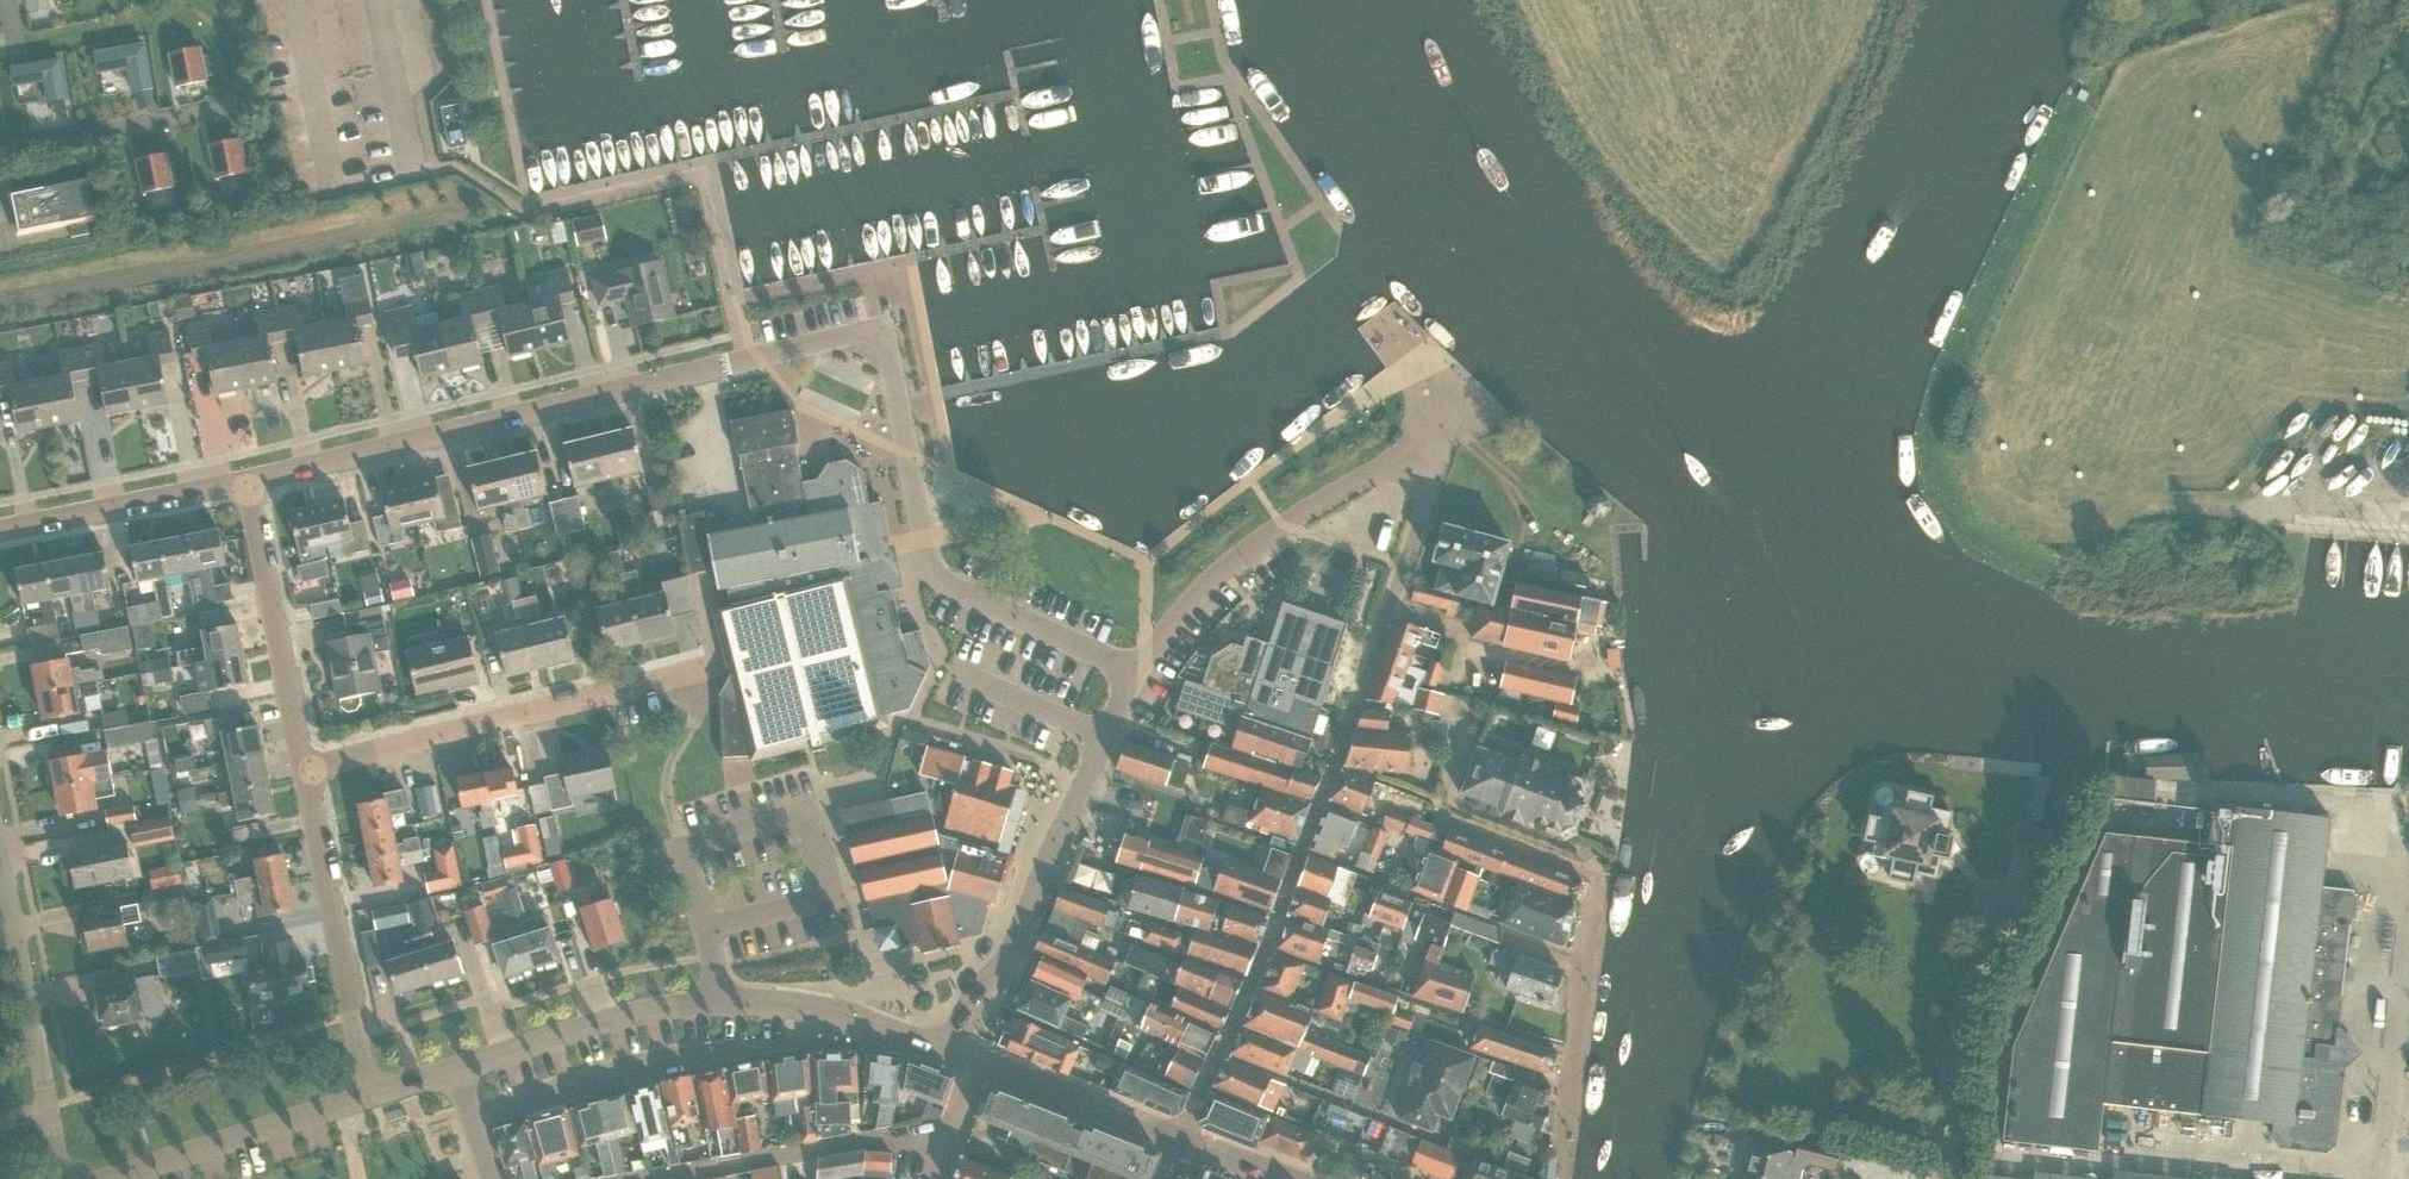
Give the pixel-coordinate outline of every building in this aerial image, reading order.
[(31,10),(52,7),(51,0),(29,0),(31,10)] [(330,21),(331,35),(357,33),(356,19),(330,21)] [(146,41),(97,50),(101,71),(129,66),(134,94),(154,91),(146,41)] [(176,87),(207,80),(200,47),(170,53),(176,87)] [(60,56),(11,63),(15,84),(44,79),(48,100),(66,98),(60,56)] [(442,107),(450,149),(468,145),(460,104),(459,104),(461,110),(443,113),(442,107)] [(240,138),(210,144),(216,178),(247,172),(240,138)] [(167,153),(136,160),(143,193),(174,187),(167,153)] [(89,234),(86,220),(96,218),(88,178),(11,194),(19,233),(69,223),(71,237),(89,234)] [(600,214),(572,221),(578,245),(606,239),(600,214)] [(556,223),(550,224),(554,244),(568,241),(563,221),(556,223)] [(427,275),(423,251),(411,253),(416,277),(427,275)] [(628,298),(635,326),(674,316),(661,262),(622,271),(622,273),(595,280),(601,305),(628,298)] [(547,274),(553,297),(529,303),(540,349),(571,342),(562,304),(575,301),(568,269),(547,274)] [(510,356),(540,349),(529,303),(506,308),(500,285),(480,290),(487,322),(501,318),(510,356)] [(473,325),(487,322),(480,290),(459,295),(465,318),(441,324),(452,370),(483,363),(473,325)] [(345,295),(350,318),(326,323),(335,370),(366,364),(358,326),(372,323),(366,291),(345,295)] [(187,295),(173,298),(176,313),(177,319),(178,319),(195,316),(190,294),(187,295)] [(606,329),(623,327),(619,302),(602,305),(606,329)] [(304,376),(335,370),(326,323),(302,328),(298,304),(277,308),(283,340),(297,338),(304,376)] [(422,377),(452,370),(441,324),(417,330),(412,307),(386,313),(397,358),(416,353),(422,377)] [(270,343),(283,340),(277,308),(256,312),(261,336),(237,340),(246,387),(277,381),(270,343)] [(216,393),(246,387),(237,340),(213,345),(208,322),(188,326),(194,358),(208,355),(216,393)] [(149,333),(153,357),(130,361),(139,408),(169,402),(161,364),(175,361),(169,329),(149,333)] [(100,377),(108,414),(139,408),(130,361),(105,366),(101,343),(81,347),(88,379),(100,377)] [(73,382),(88,379),(81,347),(60,351),(64,374),(41,379),(50,426),(80,420),(73,382)] [(50,426),(41,379),(16,384),(12,360),(0,363),(0,396),(11,394),(19,432),(50,426)] [(708,535),(714,569),(718,590),(727,589),(731,606),(714,611),(730,676),(719,694),(720,757),(751,756),(752,761),(812,746),(813,753),(826,749),(824,743),(884,728),(882,717),(910,710),(930,667),(921,630),(903,634),(883,558),(891,556),(889,545),(890,545),(882,502),(870,504),(863,471),(847,460),(828,464),(817,480),(818,485),(804,487),(796,444),(799,443),(792,410),(731,422),(738,455),(740,455),(754,526),(712,534),(708,535)] [(644,471),(633,429),(600,437),(617,507),(628,504),(624,486),(621,487),(618,477),(644,471)] [(604,510),(617,507),(600,437),(565,446),(575,487),(600,481),(603,491),(600,492),(604,510)] [(547,494),(537,452),(503,460),(520,530),(532,527),(527,509),(524,510),(522,500),(547,494)] [(507,533),(520,530),(503,460),(468,469),(479,510),(504,504),(506,514),(503,515),(507,533)] [(442,501),(436,477),(409,484),(418,524),(434,521),(437,533),(463,527),(456,498),(442,501)] [(403,528),(418,524),(409,484),(381,490),(387,514),(373,518),(380,547),(406,540),(403,528)] [(647,489),(653,513),(666,510),(659,486),(647,489)] [(587,530),(579,497),(564,500),(550,504),(558,537),(587,530)] [(350,523),(344,499),(317,506),(327,546),(342,543),(345,555),(371,549),(364,520),(350,523)] [(312,550),(327,546),(317,506),(290,512),(303,565),(315,563),(312,550)] [(1434,562),(1442,565),(1436,590),(1451,594),(1493,605),(1510,544),(1444,526),(1434,562)] [(227,565),(220,530),(189,536),(197,581),(201,581),(206,605),(233,599),(230,583),(214,586),(211,568),(227,565)] [(473,539),(482,577),(501,572),(492,534),(473,539)] [(206,605),(201,581),(197,581),(189,536),(161,541),(167,577),(183,573),(185,584),(190,583),(195,607),(206,605)] [(171,598),(167,577),(161,541),(131,547),(138,582),(154,579),(158,604),(160,603),(163,618),(174,616),(174,614),(173,608),(171,598)] [(98,613),(98,609),(94,591),(112,588),(105,552),(76,558),(84,601),(86,611),(89,629),(101,627),(100,625),(100,620),(98,613)] [(1022,595),(1075,619),(1094,578),(1041,554),(1022,595)] [(84,601),(76,558),(46,564),(53,599),(72,595),(74,603),(84,601)] [(1529,565),(1525,584),(1583,595),(1587,577),(1567,573),(1568,570),(1569,566),(1565,565),(1530,558),(1530,560),(1529,565)] [(61,639),(53,599),(46,564),(16,570),(23,605),(41,602),(46,625),(27,628),(31,644),(61,639)] [(642,589),(637,571),(625,574),(642,643),(676,635),(666,593),(641,599),(638,590),(642,589)] [(608,652),(642,643),(625,574),(613,577),(617,595),(620,594),(623,604),(598,610),(596,601),(579,605),(587,637),(603,633),(608,652)] [(395,601),(416,597),(412,579),(391,584),(395,601)] [(335,581),(325,583),(327,593),(337,591),(336,587),(335,581)] [(1451,594),(1436,590),(1416,584),(1411,600),(1447,610),(1451,594)] [(1605,602),(1583,598),(1516,584),(1511,609),(1479,603),(1473,638),(1510,647),(1510,648),(1557,659),(1558,656),(1570,659),(1578,622),(1600,627),(1605,602)] [(375,591),(364,593),(368,606),(383,601),(380,589),(375,591)] [(182,596),(171,598),(173,608),(174,614),(185,612),(182,596)] [(576,660),(571,641),(587,637),(579,605),(563,609),(565,618),(540,624),(538,615),(541,614),(536,596),(525,599),(542,668),(576,660)] [(311,605),(314,619),(343,613),(340,599),(311,605)] [(497,635),(507,677),(542,668),(525,599),(512,602),(517,620),(520,619),(522,629),(497,635)] [(1348,623),(1284,601),(1273,636),(1247,649),(1232,644),(1212,657),(1203,686),(1186,680),(1177,708),(1228,727),(1227,729),(1229,730),(1231,724),(1241,728),(1240,730),(1235,732),(1234,736),(1236,741),(1234,748),(1253,754),(1254,751),(1281,760),(1280,763),(1301,769),(1311,740),(1335,668),(1333,667),(1343,638),(1348,623)] [(378,606),(358,610),(360,617),(382,613),(382,612),(390,611),(391,611),(389,604),(381,606),(378,606)] [(143,606),(129,608),(133,625),(146,623),(143,606)] [(199,613),(202,628),(226,623),(223,609),(199,613)] [(76,632),(89,629),(86,611),(73,614),(76,632)] [(110,611),(98,613),(100,620),(100,625),(112,623),(110,611)] [(336,700),(382,691),(375,656),(391,653),(384,620),(346,627),(348,637),(325,641),(336,700)] [(1433,633),(1396,620),(1387,645),(1412,654),(1417,641),(1429,645),(1433,633)] [(142,625),(133,627),(135,638),(137,649),(146,647),(144,637),(146,636),(154,634),(151,623),(145,624),(142,625)] [(178,652),(181,666),(196,663),(244,654),(238,624),(203,631),(206,647),(178,652)] [(102,648),(104,655),(132,650),(128,627),(81,635),(84,652),(102,648)] [(457,682),(459,689),(480,684),(468,637),(448,643),(449,648),(430,653),(429,647),(408,652),(418,694),(450,686),(449,684),(457,682)] [(1407,668),(1412,654),(1387,645),(1378,670),(1420,683),(1423,673),(1407,668)] [(208,692),(250,684),(244,654),(196,663),(201,693),(182,697),(185,712),(211,707),(208,692)] [(152,659),(154,671),(166,669),(171,668),(169,656),(152,659)] [(35,666),(40,693),(96,682),(94,670),(80,672),(79,668),(70,669),(68,660),(35,666)] [(1436,688),(1445,665),(1433,661),(1424,684),(1436,688)] [(166,669),(154,671),(156,683),(156,684),(174,681),(171,668),(166,669)] [(1418,687),(1420,683),(1378,670),(1367,699),(1387,703),(1385,708),(1392,711),(1393,709),(1414,709),(1417,696),(1414,695),(1418,687)] [(1577,678),(1549,672),(1543,698),(1571,704),(1577,678)] [(85,697),(98,694),(96,682),(40,693),(45,719),(87,711),(85,697)] [(1553,720),(1576,726),(1581,707),(1558,701),(1553,720)] [(152,722),(129,725),(126,710),(101,715),(107,746),(155,737),(152,722)] [(1374,768),(1409,773),(1412,734),(1388,732),(1390,712),(1363,710),(1357,729),(1356,729),(1344,767),(1374,768)] [(224,737),(229,762),(264,755),(258,725),(238,729),(235,715),(206,721),(210,740),(224,737)] [(1523,744),(1543,750),(1549,732),(1530,725),(1523,744)] [(931,736),(902,729),(900,738),(928,746),(931,736)] [(145,764),(160,761),(155,740),(140,743),(145,764)] [(1187,792),(1196,767),(1176,760),(1127,744),(1116,769),(1166,785),(1167,784),(1187,792)] [(1262,789),(1284,796),(1295,771),(1212,744),(1203,768),(1262,789)] [(928,747),(920,775),(957,785),(945,826),(1000,842),(1006,823),(1017,786),(1009,784),(1012,771),(994,767),(994,766),(973,760),(972,762),(965,760),(965,758),(928,747)] [(1576,818),(1581,820),(1586,806),(1581,805),(1584,797),(1580,784),(1553,774),(1547,766),(1548,765),(1523,756),(1522,757),(1515,761),(1513,760),(1515,755),(1500,750),(1498,755),(1479,747),(1461,793),(1497,807),(1501,816),(1500,817),(1524,826),(1525,825),(1532,822),(1561,832),(1573,827),(1576,818)] [(545,777),(558,839),(581,834),(576,807),(573,808),(571,798),(615,789),(607,749),(562,758),(565,773),(545,777)] [(53,762),(58,788),(112,778),(107,752),(86,756),(86,755),(53,762)] [(264,755),(229,762),(235,791),(270,784),(264,755)] [(178,772),(178,774),(196,770),(194,757),(176,760),(176,762),(178,771),(178,772)] [(169,763),(170,774),(171,774),(178,772),(178,771),(176,762),(169,763)] [(159,769),(152,771),(153,781),(166,779),(164,768),(163,769),(159,769)] [(513,768),(485,774),(496,825),(507,823),(504,808),(501,809),(499,800),(518,796),(513,768)] [(1330,801),(1362,814),(1376,782),(1342,771),(1330,801)] [(484,828),(496,825),(485,774),(458,779),(464,808),(483,804),(484,812),(481,813),(484,828)] [(95,799),(115,795),(112,778),(58,788),(63,815),(96,809),(95,799)] [(2156,784),(2112,781),(2111,800),(2154,804),(2156,784)] [(276,814),(270,784),(235,791),(220,794),(222,807),(238,804),(241,821),(276,814)] [(188,787),(177,790),(179,802),(197,799),(194,786),(188,787)] [(417,790),(423,818),(437,815),(431,787),(417,790)] [(1244,820),(1276,831),(1274,838),(1294,845),(1310,805),(1284,796),(1262,789),(1252,815),(1230,806),(1224,821),(1242,827),(1244,820)] [(386,800),(359,806),(365,833),(393,827),(389,809),(408,805),(405,791),(385,795),(386,800)] [(899,944),(920,940),(923,953),(959,946),(958,940),(981,935),(990,901),(996,902),(1006,866),(990,862),(993,851),(936,834),(927,793),(840,812),(847,835),(845,836),(865,901),(867,901),(877,931),(875,931),(877,941),(890,948),(900,946),(899,944)] [(1881,857),(1892,859),(1889,877),(1914,883),(1918,865),(1929,868),(1931,857),(1946,860),(1947,860),(1949,860),(1950,856),(1960,850),(1954,840),(1954,836),(1952,835),(1937,831),(1940,820),(1928,818),(1932,800),(1907,794),(1904,813),(1893,811),(1890,822),(1872,817),(1866,842),(1884,846),(1881,857)] [(200,811),(197,799),(179,802),(182,815),(200,811)] [(2012,1039),(2002,1140),(2098,1151),(2103,1104),(2275,1124),(2274,1137),(2280,1146),(2325,1151),(2334,1144),(2343,1057),(2336,1048),(2353,890),(2322,886),(2330,819),(2234,808),(2234,810),(2195,805),(2191,844),(2105,834),(2012,1039)] [(106,810),(109,827),(137,822),(134,806),(106,810)] [(1338,847),(1346,850),(1357,820),(1327,809),(1311,849),(1334,858),(1338,847)] [(1384,824),(1404,831),(1409,818),(1389,811),(1384,824)] [(131,825),(136,847),(174,840),(169,817),(131,825)] [(1406,831),(1426,839),(1431,826),(1411,818),(1406,831)] [(230,829),(233,843),(261,837),(258,823),(230,829)] [(451,828),(454,839),(464,837),(461,825),(451,828)] [(504,850),(507,868),(544,861),(537,825),(519,828),(522,847),(504,850)] [(405,844),(396,846),(393,827),(365,833),(370,860),(421,850),(419,838),(404,841),(405,844)] [(1374,827),(1365,853),(1378,858),(1388,832),(1374,827)] [(1428,847),(1461,860),(1501,875),(1508,853),(1459,834),(1455,845),(1446,841),(1448,834),(1435,829),(1430,841),(1428,847)] [(1290,856),(1272,850),(1272,851),(1264,874),(1224,860),(1220,872),(1206,867),(1205,870),(1200,868),(1203,859),(1125,835),(1117,862),(1214,892),(1214,891),(1271,911),(1290,856)] [(1413,846),(1418,853),(1424,856),(1412,889),(1435,898),(1435,897),(1444,901),(1456,868),(1458,869),(1461,860),(1428,847),(1430,841),(1417,836),(1413,846)] [(1274,838),(1269,850),(1272,851),(1272,850),(1290,856),(1294,845),(1274,838)] [(83,853),(71,855),(77,885),(90,882),(91,884),(134,875),(128,842),(82,851),(83,853)] [(438,871),(425,874),(429,892),(449,888),(461,885),(457,867),(454,855),(453,846),(445,848),(434,850),(438,871)] [(409,864),(424,861),(421,850),(370,860),(375,887),(404,881),(400,863),(408,861),(409,864)] [(1357,866),(1374,873),(1379,859),(1362,853),(1357,866)] [(1575,903),(1582,881),(1508,853),(1501,875),(1575,903)] [(237,888),(238,893),(290,883),(284,855),(256,861),(260,880),(251,882),(251,878),(236,881),(237,888)] [(1345,907),(1357,874),(1308,855),(1297,888),(1326,899),(1331,901),(1345,907)] [(551,865),(560,893),(574,889),(565,861),(551,865)] [(172,866),(168,867),(172,887),(178,886),(182,885),(179,865),(172,866)] [(489,868),(487,868),(489,879),(505,876),(503,865),(489,868)] [(1466,910),(1479,877),(1458,869),(1456,868),(1444,901),(1466,910)] [(537,874),(544,898),(558,893),(551,870),(537,874)] [(1108,893),(1111,875),(1072,870),(1069,888),(1108,893)] [(1122,896),(1127,906),(1127,907),(1130,908),(1130,907),(1173,921),(1173,922),(1250,949),(1261,917),(1231,907),(1226,920),(1215,916),(1218,903),(1182,892),(1183,890),(1139,876),(1136,876),(1136,877),(1127,882),(1126,882),(1125,884),(1122,894),(1121,894),(1122,897),(1122,896)] [(497,879),(481,884),(484,897),(508,890),(504,877),(497,879)] [(295,910),(290,883),(238,893),(241,905),(255,902),(255,898),(263,896),(267,915),(295,910)] [(1563,946),(1574,904),(1518,883),(1503,924),(1563,946)] [(582,910),(595,949),(625,940),(613,901),(599,905),(593,886),(587,888),(586,884),(579,887),(580,890),(579,890),(585,910),(582,910)] [(149,891),(151,910),(181,905),(178,886),(172,887),(149,891)] [(528,920),(517,888),(508,890),(524,936),(535,968),(561,960),(551,928),(537,933),(533,919),(528,920)] [(1289,916),(1323,926),(1331,901),(1326,899),(1297,888),(1289,916)] [(522,976),(521,973),(535,968),(524,936),(508,890),(501,892),(512,927),(510,929),(508,931),(508,934),(509,937),(511,938),(511,941),(495,946),(505,978),(509,976),(510,980),(522,976)] [(1110,908),(1061,892),(1055,908),(1090,921),(1103,925),(1104,924),(1114,928),(1118,916),(1108,912),(1110,908)] [(1379,892),(1370,918),(1403,930),(1406,922),(1412,904),(1379,892)] [(212,898),(193,902),(193,903),(202,944),(221,940),(213,901),(213,899),(212,898)] [(373,910),(377,931),(411,923),(406,903),(373,910)] [(430,903),(410,910),(416,931),(433,983),(449,978),(449,980),(459,977),(459,975),(464,973),(454,942),(436,948),(429,927),(437,925),(430,903)] [(484,906),(466,912),(477,944),(495,938),(484,906)] [(128,944),(125,924),(141,921),(138,907),(106,913),(106,914),(83,918),(84,920),(81,920),(86,949),(112,945),(113,947),(128,944)] [(1090,921),(1055,908),(1045,932),(1079,947),(1086,931),(1090,921)] [(1444,951),(1453,926),(1424,915),(1419,927),(1406,922),(1403,930),(1396,950),(1410,955),(1415,940),(1444,951)] [(1327,939),(1346,945),(1350,935),(1344,933),(1288,916),(1278,950),(1304,958),(1319,963),(1327,939)] [(1469,918),(1465,931),(1499,943),(1504,930),(1469,918)] [(1345,931),(1344,933),(1350,935),(1357,937),(1360,925),(1347,921),(1345,931)] [(1242,976),(1250,953),(1196,935),(1190,948),(1179,944),(1182,935),(1150,924),(1145,941),(1187,955),(1242,976)] [(413,989),(433,983),(416,931),(403,935),(407,949),(412,947),(414,955),(388,963),(398,994),(403,992),(403,995),(413,991),(413,989)] [(1079,947),(1045,932),(1035,953),(1106,985),(1115,962),(1079,947)] [(1357,937),(1350,935),(1346,945),(1355,948),(1347,973),(1356,977),(1358,973),(1365,975),(1367,969),(1372,971),(1380,944),(1357,937)] [(210,964),(247,957),(244,938),(206,945),(207,946),(196,948),(197,949),(156,956),(160,977),(201,970),(200,965),(210,964)] [(267,965),(248,969),(255,1004),(269,1001),(275,1000),(275,1003),(287,1001),(286,998),(312,993),(305,958),(297,960),(293,941),(264,947),(267,965)] [(1124,965),(1230,1007),(1241,978),(1186,956),(1183,965),(1132,945),(1124,965)] [(1438,964),(1443,950),(1431,946),(1412,997),(1463,1014),(1475,976),(1438,964)] [(1545,1002),(1551,1004),(1562,971),(1547,967),(1549,961),(1535,956),(1533,962),(1519,957),(1494,948),(1494,950),(1491,949),(1488,956),(1491,957),(1489,964),(1513,972),(1507,990),(1541,1001),(1540,1003),(1544,1004),(1545,1002)] [(1275,955),(1260,989),(1289,1001),(1295,985),(1304,965),(1275,955)] [(1082,991),(1088,978),(1043,957),(1040,963),(1035,963),(1031,971),(1035,974),(1032,980),(1078,1000),(1078,999),(1100,1011),(1105,1001),(1082,991)] [(1318,970),(1315,977),(1319,982),(1325,985),(1326,980),(1329,974),(1318,970)] [(1341,1022),(1349,998),(1354,983),(1329,974),(1326,980),(1325,985),(1315,1013),(1341,1022)] [(125,1023),(124,1017),(143,1014),(151,1019),(162,1017),(167,1009),(165,998),(159,995),(155,976),(136,980),(136,977),(123,980),(123,982),(97,987),(104,1027),(125,1023)] [(1019,1010),(1083,1039),(1088,1027),(1064,1016),(1072,999),(1032,982),(1019,1010)] [(1393,1014),(1398,999),(1354,983),(1349,998),(1393,1014)] [(1220,1032),(1229,1009),(1179,988),(1170,1011),(1220,1032)] [(1371,1057),(1306,1032),(1314,1012),(1259,991),(1244,1025),(1313,1052),(1312,1055),(1340,1066),(1357,1073),(1362,1074),(1364,1075),(1371,1057)] [(1161,1036),(1171,1013),(1136,999),(1126,1023),(1161,1036)] [(1397,1008),(1392,1023),(1409,1030),(1414,1015),(1397,1008)] [(1206,1059),(1219,1033),(1171,1013),(1161,1036),(1159,1039),(1171,1045),(1180,1049),(1181,1048),(1206,1059)] [(998,1046),(1083,1080),(1094,1053),(1079,1048),(1080,1046),(1018,1019),(1014,1021),(1009,1033),(1005,1031),(998,1046)] [(1470,1048),(1551,1076),(1559,1052),(1478,1025),(1470,1048)] [(1231,1054),(1286,1075),(1298,1048),(1244,1027),(1231,1054)] [(1131,1062),(1137,1049),(1109,1036),(1103,1049),(1131,1062)] [(1439,1115),(1451,1119),(1474,1058),(1429,1041),(1423,1057),(1419,1055),(1408,1084),(1412,1086),(1399,1119),(1433,1131),(1439,1115)] [(1390,1059),(1396,1061),(1400,1048),(1383,1043),(1373,1075),(1384,1078),(1390,1059)] [(1205,1060),(1180,1049),(1171,1045),(1157,1073),(1192,1088),(1205,1060)] [(856,1055),(813,1055),(815,1095),(818,1139),(852,1133),(852,1125),(861,1124),(856,1055)] [(878,1129),(892,1126),(904,1060),(867,1055),(865,1088),(877,1091),(874,1102),(884,1104),(878,1129)] [(1189,1094),(1101,1056),(1100,1055),(1095,1069),(1116,1078),(1111,1091),(1173,1116),(1173,1117),(1180,1114),(1180,1113),(1189,1094)] [(818,1139),(815,1095),(813,1095),(810,1056),(769,1061),(774,1101),(796,1098),(797,1113),(799,1113),(802,1142),(818,1139)] [(1479,1057),(1471,1079),(1472,1080),(1484,1084),(1488,1072),(1493,1061),(1491,1061),(1480,1056),(1479,1057)] [(909,1093),(945,1106),(954,1078),(907,1061),(898,1105),(904,1107),(909,1093)] [(1214,1087),(1272,1111),(1285,1085),(1270,1079),(1228,1061),(1214,1087)] [(764,1062),(726,1070),(736,1121),(741,1153),(742,1153),(761,1149),(755,1115),(755,1116),(754,1108),(741,1111),(739,1103),(769,1097),(764,1062)] [(1533,1081),(1535,1076),(1495,1062),(1491,1074),(1494,1075),(1487,1095),(1508,1103),(1503,1115),(1542,1130),(1550,1110),(1544,1108),(1552,1088),(1533,1081)] [(1340,1066),(1331,1091),(1352,1099),(1362,1074),(1357,1073),(1340,1066)] [(695,1077),(705,1127),(734,1121),(724,1070),(695,1077)] [(663,1084),(672,1127),(700,1121),(691,1078),(663,1084)] [(680,1164),(677,1151),(672,1129),(668,1130),(658,1086),(630,1093),(641,1143),(665,1138),(671,1165),(680,1164)] [(1033,1139),(1077,1157),(1092,1163),(1134,1178),(1150,1178),(1160,1155),(988,1087),(977,1117),(1033,1139)] [(1212,1093),(1198,1122),(1199,1122),(1199,1123),(1199,1124),(1200,1126),(1201,1127),(1200,1127),(1255,1149),(1268,1116),(1212,1093)] [(636,1132),(626,1094),(598,1102),(616,1175),(627,1173),(618,1139),(617,1140),(616,1137),(636,1132)] [(596,1143),(605,1177),(616,1175),(598,1102),(572,1109),(582,1147),(596,1143)] [(1365,1117),(1330,1103),(1326,1114),(1361,1128),(1365,1117)] [(921,1121),(941,1117),(943,1111),(926,1105),(921,1121)] [(578,1154),(567,1110),(528,1121),(545,1178),(553,1178),(548,1163),(566,1158),(578,1154)] [(1308,1162),(1318,1137),(1270,1117),(1260,1143),(1308,1162)] [(525,1178),(534,1178),(535,1178),(537,1178),(532,1160),(536,1159),(525,1122),(515,1125),(496,1130),(506,1167),(520,1163),(525,1178)] [(1375,1123),(1365,1147),(1382,1154),(1391,1130),(1375,1123)] [(999,1127),(995,1136),(1008,1141),(1009,1139),(1009,1137),(1011,1132),(999,1127)] [(1461,1155),(1400,1132),(1390,1158),(1445,1178),(1452,1178),(1461,1155)] [(1804,1162),(1834,1169),(1839,1150),(1800,1140),(1796,1154),(1754,1143),(1745,1178),(1799,1178),(1804,1162)] [(864,1169),(866,1152),(866,1150),(819,1158),(817,1178),(863,1178),(863,1175),(864,1175),(864,1169)] [(891,1171),(892,1154),(866,1152),(864,1169),(891,1171)] [(1505,1164),(1526,1173),(1531,1160),(1509,1152),(1505,1164)] [(1092,1164),(1092,1163),(1077,1157),(1071,1155),(1064,1171),(1084,1178),(1129,1178),(1092,1164)] [(1012,1178),(962,1158),(955,1178),(1011,1178),(1012,1178)] [(1473,1160),(1466,1178),(1529,1178),(1473,1160)] [(1178,1161),(1171,1178),(1224,1178),(1178,1161)] [(746,1178),(775,1178),(775,1170),(746,1171),(746,1178)]
